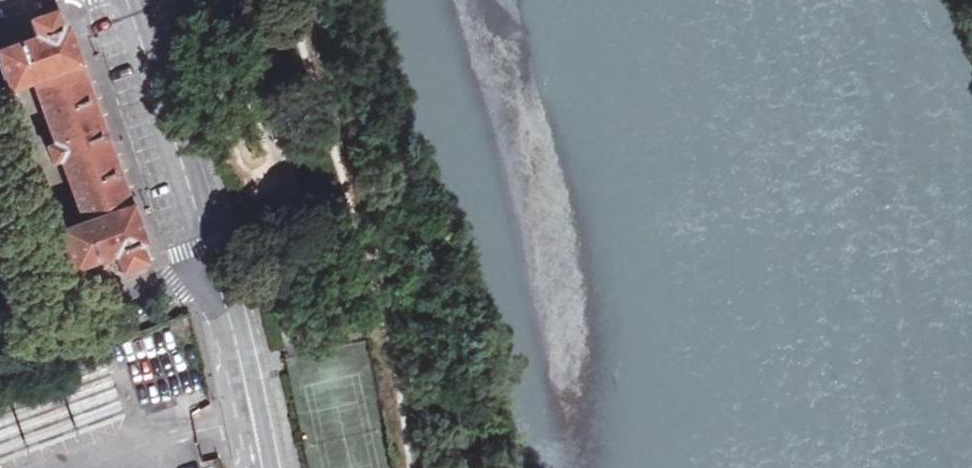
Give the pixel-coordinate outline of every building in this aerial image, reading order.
[(0,52),(0,94),(28,84),(30,82),(32,80),(56,146),(48,149),(51,158),(54,166),(63,163),(85,226),(83,226),(79,226),(34,243),(47,280),(116,255),(122,272),(145,264),(139,247),(144,245),(67,29),(61,31),(55,14),(31,23),(37,39),(0,52)] [(127,367),(142,408),(196,389),(181,348),(127,367)] [(79,432),(124,416),(102,355),(57,371),(79,432)] [(29,449),(74,433),(52,373),(7,389),(29,449)] [(25,450),(3,390),(0,391),(0,459),(25,450)]
